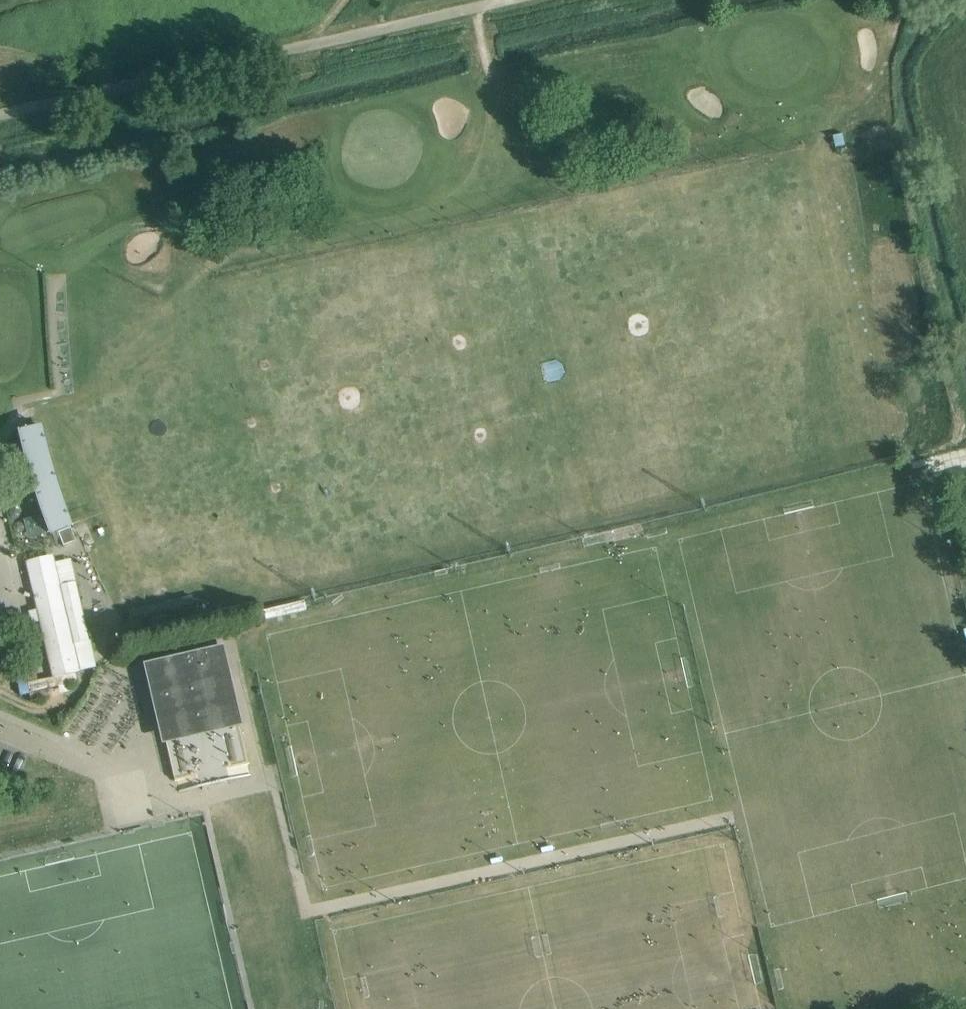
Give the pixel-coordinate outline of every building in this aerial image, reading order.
[(46,434),(24,441),(54,541),(76,535),(46,434)] [(56,564),(29,570),(53,677),(81,670),(74,642),(90,639),(76,581),(61,585),(56,564)] [(226,645),(145,664),(164,744),(168,743),(176,780),(177,780),(198,775),(201,787),(230,780),(227,768),(249,763),(250,763),(242,726),(244,726),(226,645)]
